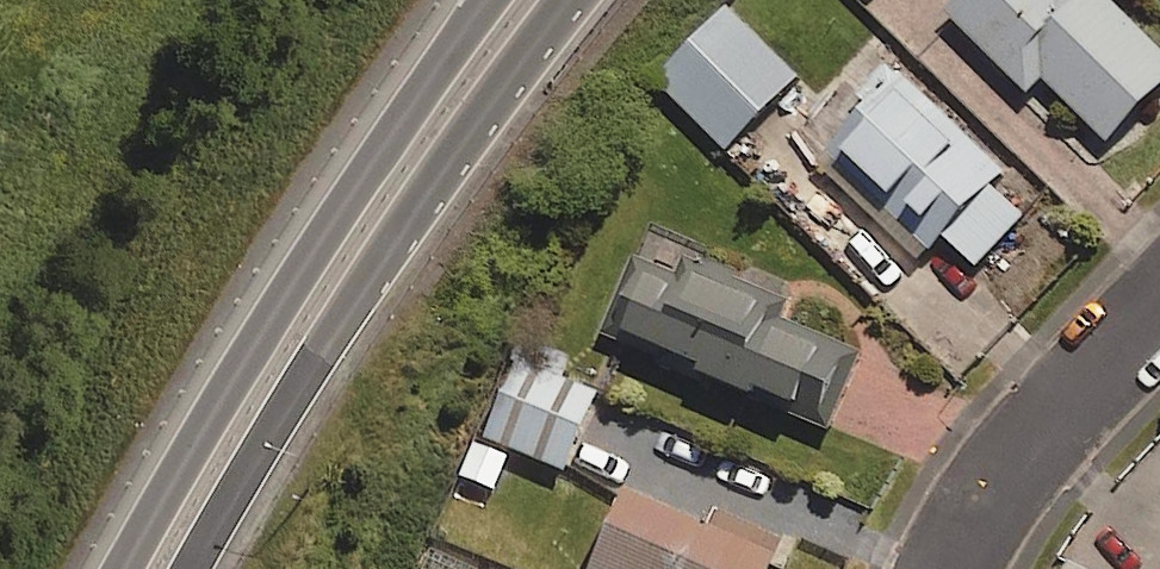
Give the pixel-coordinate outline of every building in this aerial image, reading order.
[(946,7),(1028,88),(1043,72),(1107,136),(1159,82),(1159,46),(1113,0),(953,0),(946,7)] [(797,72),(725,4),(655,77),(728,145),(797,72)] [(1041,194),(902,66),(816,159),(921,255),(944,231),(978,262),(1041,194)] [(786,302),(644,242),(608,328),(827,419),(857,346),(781,314),(786,302)] [(592,393),(514,359),(480,437),(559,471),(592,393)] [(625,487),(589,568),(764,568),(772,550),(625,487)] [(1071,560),(1066,568),(1088,568),(1071,560)]
